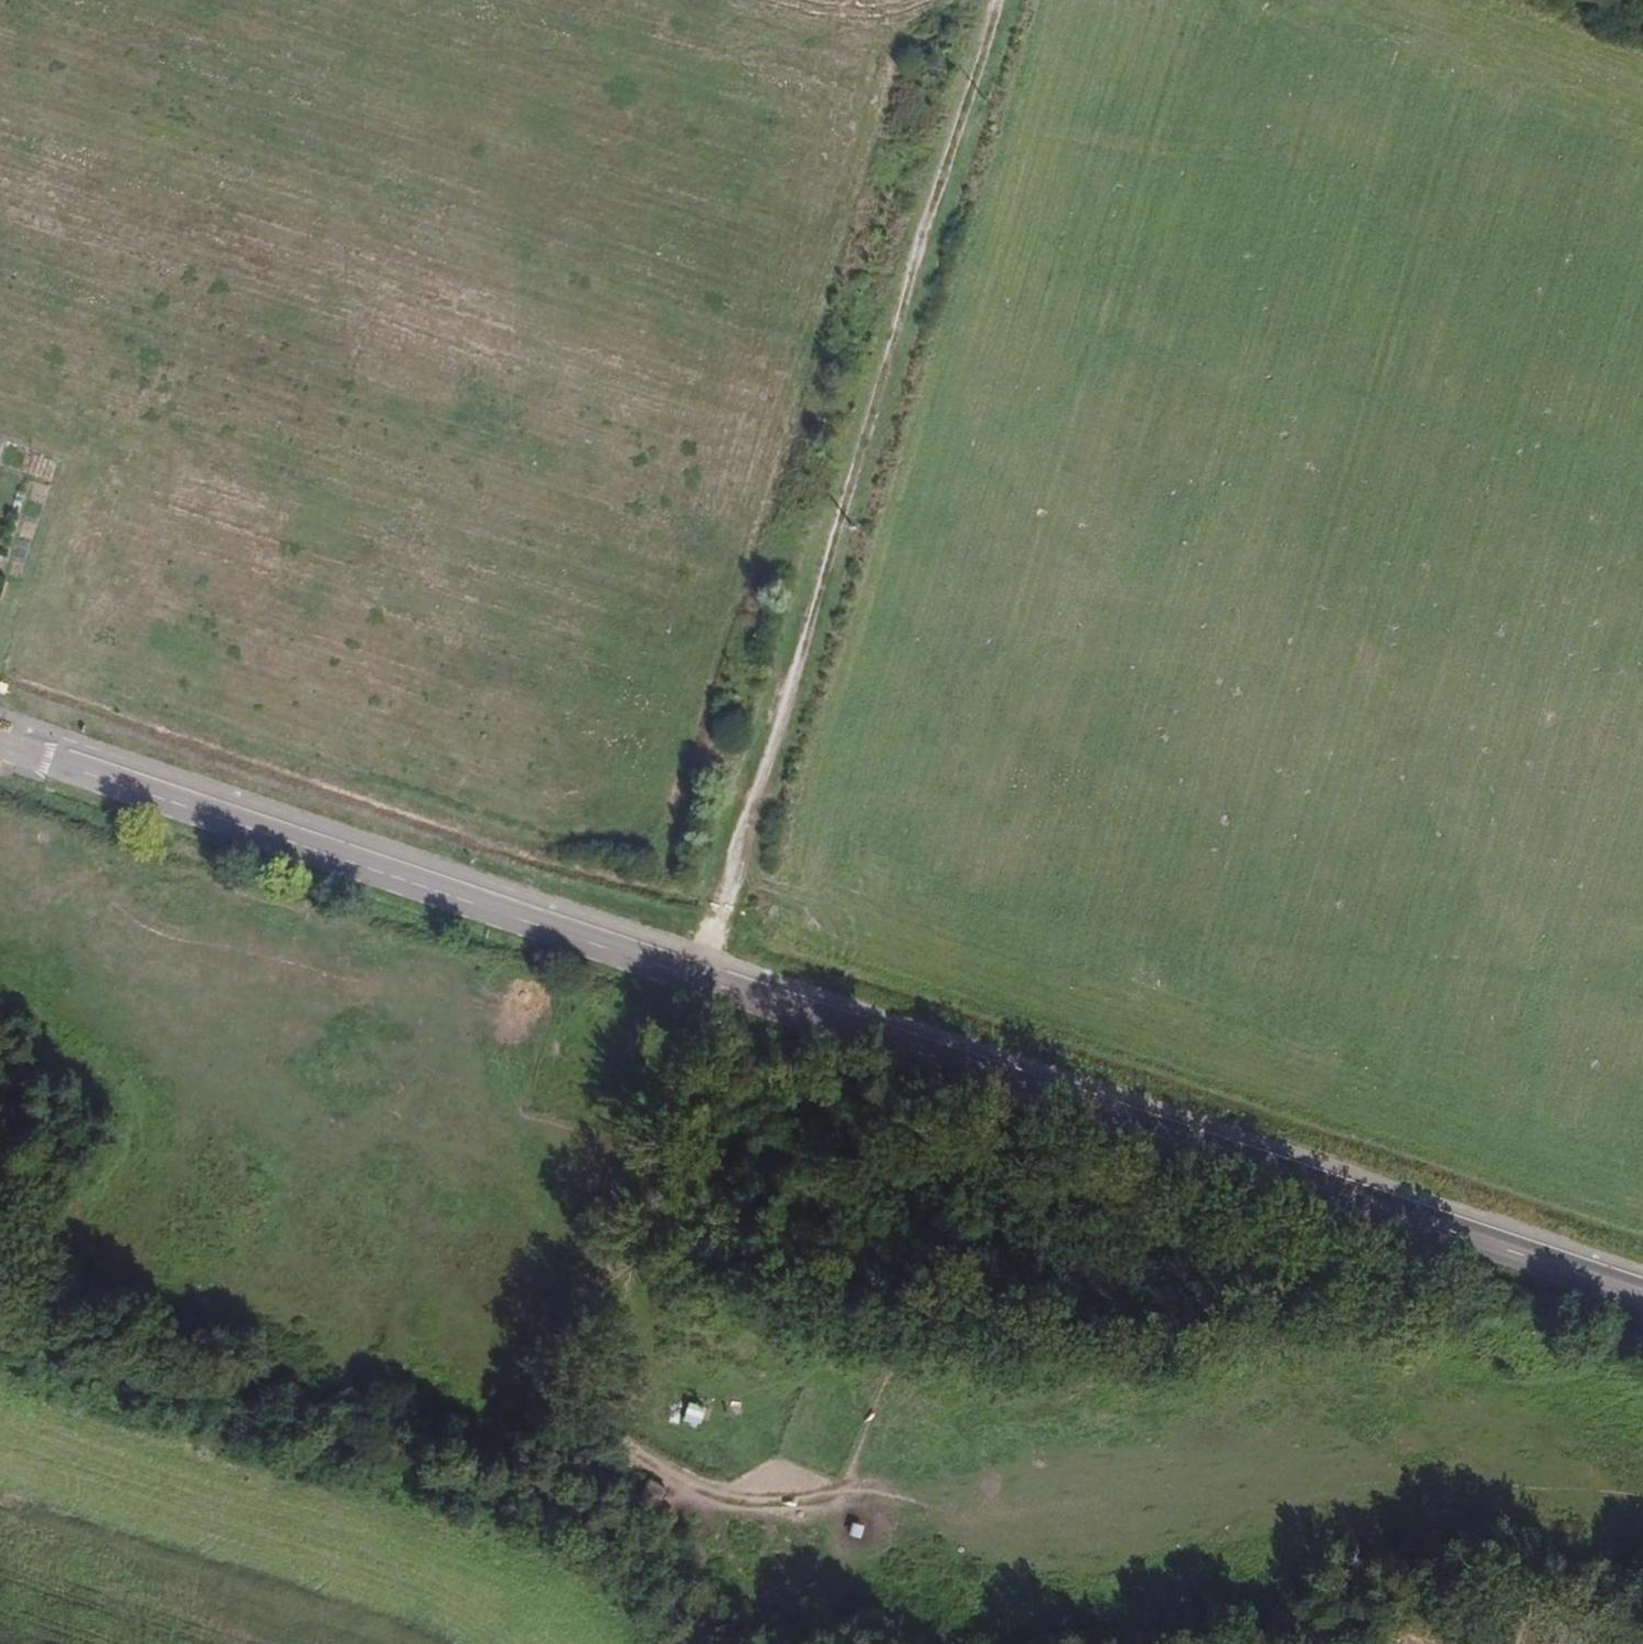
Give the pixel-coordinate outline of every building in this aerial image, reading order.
[(708,1410),(690,1405),(685,1422),(703,1427),(708,1410)] [(673,1495),(652,1482),(641,1500),(662,1513),(673,1495)] [(909,1562),(898,1556),(893,1566),(904,1572),(909,1562)]
